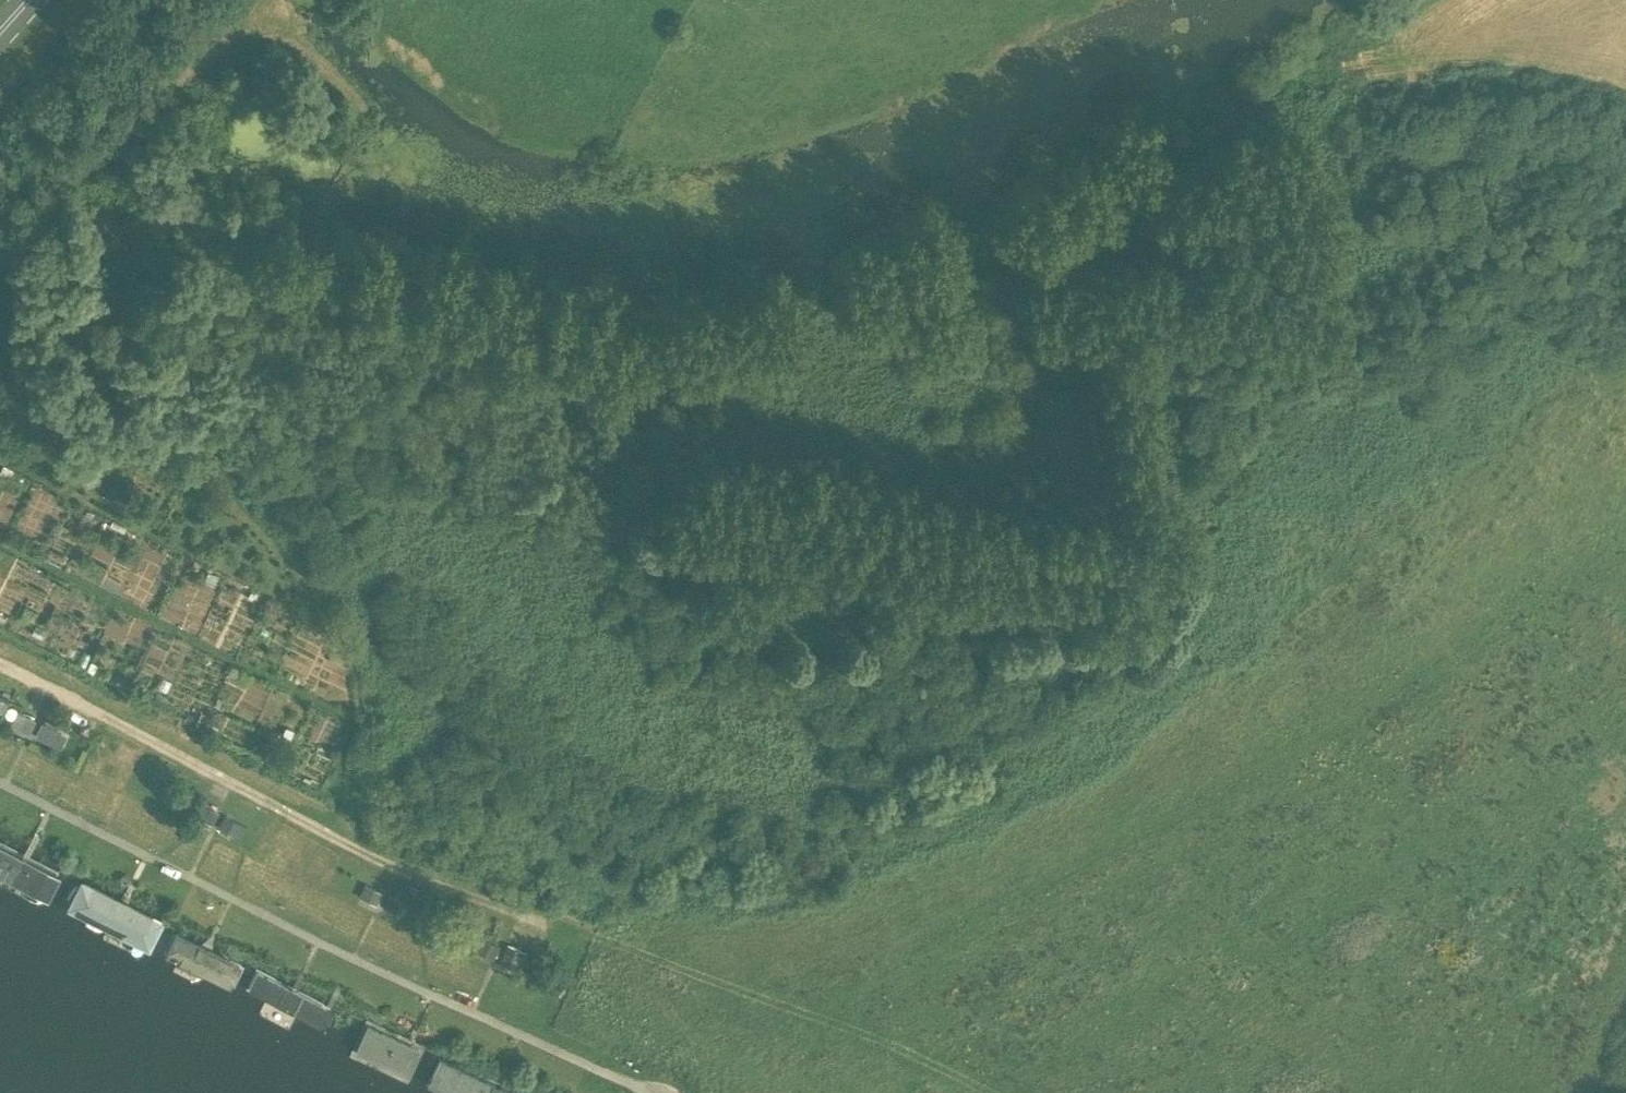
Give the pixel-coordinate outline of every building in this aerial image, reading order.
[(206,487),(213,475),(200,468),(194,479),(206,487)] [(282,605),(267,598),(262,608),(276,615),(282,605)] [(29,732),(35,720),(18,711),(12,724),(29,732)] [(52,744),(58,732),(41,724),(35,736),(52,744)] [(200,803),(194,815),(213,825),(219,813),(200,803)] [(242,824),(224,815),(218,827),(236,836),(242,824)] [(49,898),(61,875),(0,843),(0,873),(49,898)] [(82,879),(67,908),(149,950),(164,921),(82,879)] [(376,906),(383,893),(365,884),(358,896),(376,906)] [(396,915),(402,901),(389,895),(383,908),(396,915)] [(245,967),(170,930),(163,944),(237,982),(245,967)] [(482,940),(477,952),(494,959),(499,948),(482,940)] [(499,962),(518,970),(524,957),(505,949),(499,962)] [(331,1009),(257,971),(246,991),(321,1029),(331,1009)] [(422,1050),(366,1024),(353,1051),(410,1077),(422,1050)] [(440,1059),(428,1086),(443,1092),(514,1092),(440,1059)]
